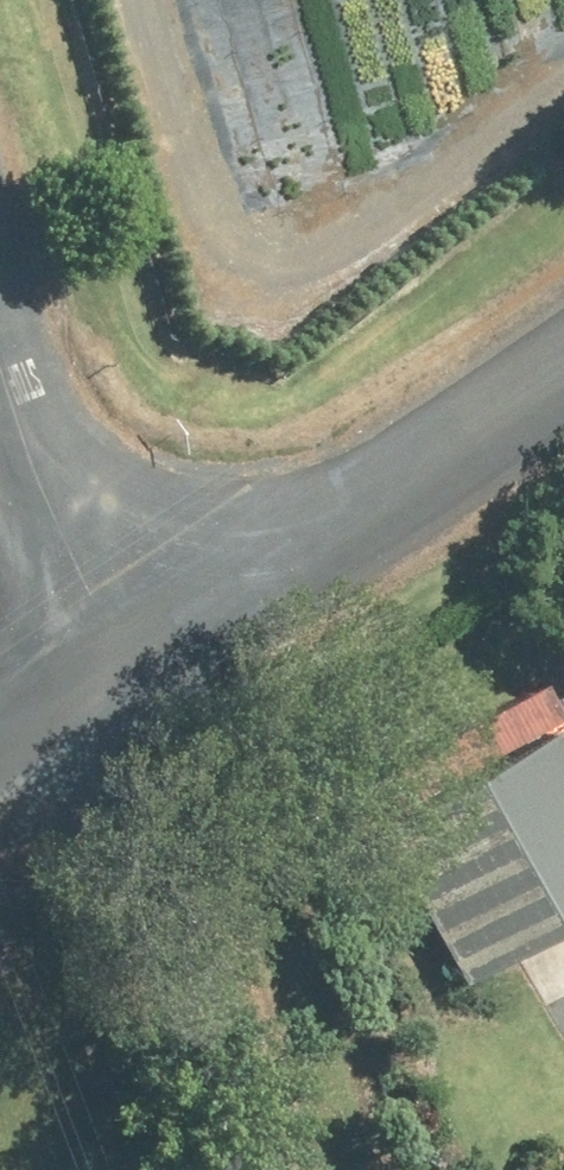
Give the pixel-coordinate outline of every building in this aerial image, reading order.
[(516,951),(563,927),(563,720),(557,724),(541,692),(361,781),(458,979),(516,951)]
